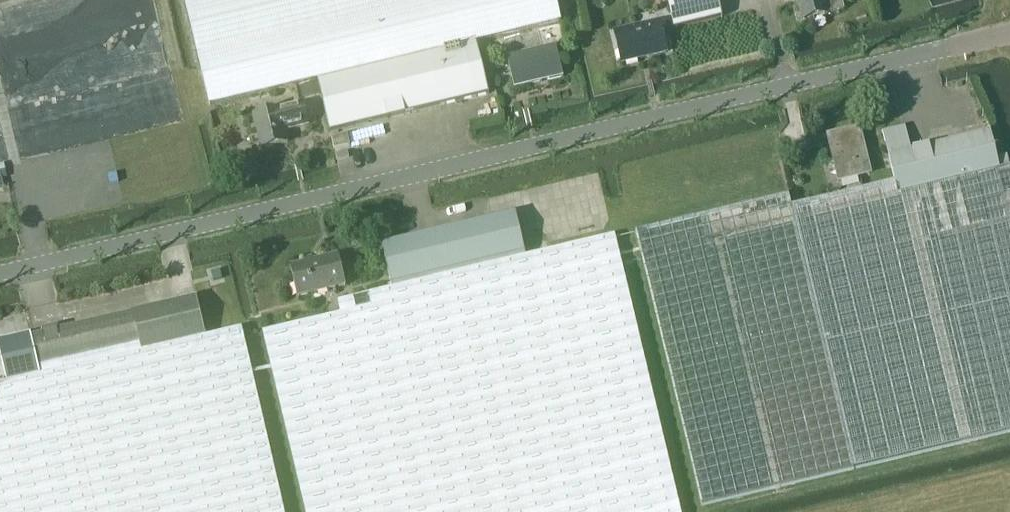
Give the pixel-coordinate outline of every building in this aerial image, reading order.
[(330,132),(489,95),(477,42),(562,22),(556,0),(185,0),(210,106),(318,81),(330,132)] [(675,28),(722,17),(718,0),(668,0),(675,28)] [(830,13),(845,9),(843,0),(798,0),(802,20),(830,13)] [(622,62),(667,52),(660,22),(615,32),(622,62)] [(515,87),(563,76),(557,47),(508,58),(515,87)] [(317,81),(300,85),(303,98),(320,94),(317,81)] [(286,131),(308,126),(303,104),(254,116),(262,149),(288,143),(286,131)] [(1007,155),(997,157),(991,130),(911,149),(906,126),(883,131),(895,181),(792,206),(789,193),(636,230),(702,505),(854,468),(1009,431),(1009,167),(1007,155)] [(840,179),(870,172),(859,128),(840,133),(842,142),(832,145),(840,179)] [(351,146),(348,134),(332,138),(335,150),(351,146)] [(222,164),(224,172),(236,169),(235,162),(222,164)] [(516,212),(426,234),(436,277),(526,255),(516,212)] [(426,234),(382,245),(392,288),(436,277),(426,234)] [(338,301),(340,313),(262,332),(306,511),(682,511),(614,235),(526,256),(526,255),(436,277),(392,288),(338,301)] [(298,297),(346,285),(338,253),(290,265),(298,297)] [(198,296),(32,335),(31,334),(0,341),(0,352),(7,382),(41,374),(40,367),(140,343),(142,350),(207,334),(198,296)] [(243,327),(207,336),(207,334),(142,350),(140,343),(40,367),(41,374),(7,382),(0,384),(0,511),(286,511),(243,327)]
